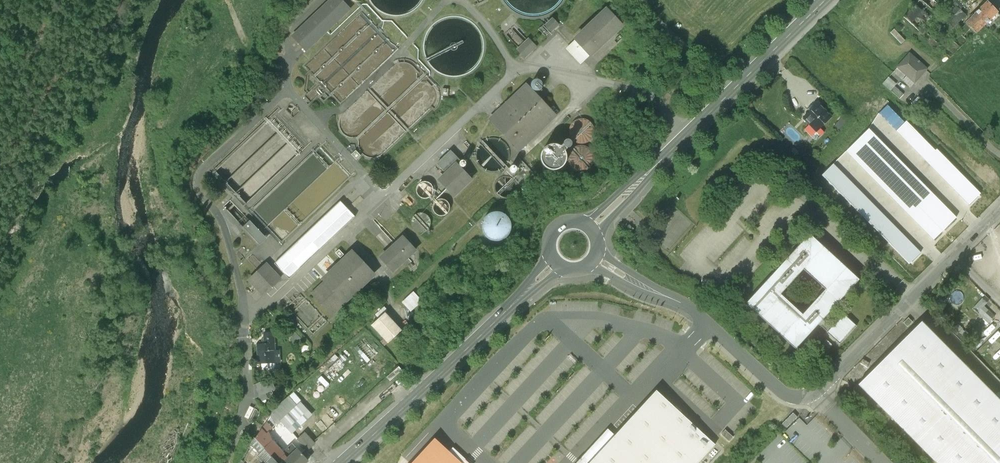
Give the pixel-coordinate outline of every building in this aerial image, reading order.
[(341,0),(330,0),(290,37),(306,53),(351,11),(341,0)] [(371,3),(378,11),(388,15),(399,16),(409,14),(418,8),(423,0),(369,0),(371,3)] [(503,2),(512,10),(516,13),(522,16),(528,17),(534,18),(540,17),(546,16),(551,13),(556,9),(564,1),(564,0),(503,0),(503,2)] [(947,0),(919,0),(904,17),(918,31),(921,29),(947,0)] [(928,43),(931,41),(933,38),(942,29),(950,20),(961,9),(970,0),(957,0),(945,13),(926,34),(921,29),(918,31),(917,31),(928,43)] [(961,30),(971,39),(998,13),(988,2),(975,15),(976,16),(961,30)] [(965,13),(961,9),(950,20),(955,26),(959,20),(965,13)] [(621,27),(606,11),(576,40),(591,55),(621,27)] [(391,43),(362,13),(305,67),(318,80),(328,91),(340,104),(398,49),(395,46),(391,43)] [(517,21),(511,14),(498,27),(519,49),(528,41),(522,35),(524,33),(515,23),(517,21)] [(435,23),(429,30),(425,39),(424,49),(426,59),(432,67),(440,73),(449,76),(459,76),(469,73),(477,67),(482,59),(484,49),(484,39),(480,30),(473,23),(464,18),(454,16),(444,18),(435,23)] [(544,27),(550,34),(559,27),(553,19),(544,27)] [(952,29),(955,26),(950,20),(942,29),(947,34),(952,29)] [(938,43),(947,34),(942,29),(933,38),(938,43)] [(933,48),(938,43),(933,38),(931,41),(928,43),(933,48)] [(529,40),(528,41),(519,49),(518,50),(525,57),(535,47),(529,40)] [(926,69),(910,55),(899,67),(915,81),(926,69)] [(396,64),(394,65),(343,113),(342,115),(341,116),(340,118),(339,120),(339,122),(339,123),(339,125),(339,128),(340,129),(340,131),(341,132),(342,134),(343,135),(344,135),(345,136),(346,137),(348,137),(349,138),(351,138),(353,138),(354,138),(356,138),(355,138),(358,141),(358,142),(358,144),(358,145),(358,147),(358,148),(359,150),(360,151),(361,153),(362,154),(363,155),(364,156),(365,157),(367,158),(369,158),(370,158),(372,158),(373,158),(375,158),(377,158),(378,157),(379,156),(381,155),(432,107),(434,110),(437,106),(438,103),(439,101),(440,98),(440,95),(439,92),(438,90),(437,88),(436,86),(414,63),(411,61),(408,60),(406,59),(403,59),(400,59),(397,60),(399,63),(397,63),(396,64)] [(884,82),(892,89),(897,83),(889,76),(884,82)] [(537,79),(534,80),(533,81),(531,83),(531,85),(531,87),(531,89),(533,90),(535,91),(537,92),(539,91),(541,90),(542,89),(543,87),(543,84),(542,82),(541,81),(539,80),(537,79)] [(325,93),(328,91),(318,80),(315,83),(317,85),(304,97),(306,98),(303,101),(308,105),(318,96),(324,102),(328,97),(325,93)] [(554,116),(526,86),(491,120),(519,149),(554,116)] [(904,94),(895,86),(891,90),(900,98),(904,94)] [(831,117),(818,103),(817,104),(813,104),(808,109),(810,112),(804,118),(817,131),(831,117)] [(296,108),(292,104),(289,104),(281,118),(287,124),(300,112),(298,110),(299,109),(297,107),(296,108)] [(281,110),(277,107),(209,171),(243,207),(308,146),(287,124),(281,118),(277,113),(281,110)] [(587,120),(582,119),(578,119),(574,121),(571,124),(569,128),(569,133),(570,137),(573,140),(576,143),(581,144),(585,143),(589,142),(592,138),(594,134),(594,130),(593,126),(590,122),(587,120)] [(935,151),(906,121),(896,131),(969,205),(980,194),(936,149),(935,151)] [(956,218),(868,129),(845,152),(933,240),(956,218)] [(489,139),(483,141),(481,143),(477,148),(476,153),(472,153),(472,156),(476,156),(476,158),(478,164),(482,168),(487,171),(494,172),(500,170),(504,168),(508,163),(509,160),(510,154),(509,149),(507,147),(504,142),(501,140),(495,138),(489,139)] [(319,146),(318,144),(247,211),(279,245),(281,243),(282,244),(284,242),(283,241),(340,187),(341,188),(353,176),(340,163),(344,160),(337,154),(334,157),(322,144),(319,146)] [(356,151),(356,150),(354,145),(351,145),(345,149),(351,155),(356,151)] [(556,145),(554,145),(551,145),(549,145),(545,148),(542,152),(540,156),(541,161),(542,165),(546,169),(552,171),(556,171),(561,169),(564,166),(566,162),(567,158),(566,154),(565,151),(566,150),(562,146),(561,147),(559,146),(556,145)] [(577,171),(582,171),(587,170),(591,167),(593,162),(594,157),(592,153),(589,149),(585,146),(580,146),(575,147),(571,150),(568,154),(568,159),(569,164),(572,168),(577,171)] [(769,150),(765,154),(773,162),(778,158),(769,150)] [(351,155),(356,160),(361,156),(356,151),(351,155)] [(471,180),(456,164),(460,160),(451,151),(437,164),(445,174),(439,180),(454,196),(471,180)] [(520,158),(507,171),(521,187),(534,174),(520,158)] [(920,253),(833,164),(821,175),(909,264),(920,253)] [(510,197),(513,195),(515,192),(516,189),(516,186),(515,183),(513,180),(511,178),(507,177),(504,177),(501,177),(498,179),(496,182),(495,185),(495,189),(496,192),(498,195),(500,197),(503,198),(507,198),(510,197)] [(428,182),(425,182),(422,182),(419,184),(417,186),(416,189),(416,192),(417,194),(419,197),(421,198),(424,199),(427,199),(429,198),(430,197),(432,195),(432,194),(433,192),(433,189),(432,186),(430,184),(428,182)] [(431,203),(433,205),(433,204),(435,201),(438,200),(440,199),(444,196),(438,190),(433,195),(432,194),(432,195),(430,197),(429,198),(432,201),(431,203)] [(444,200),(440,199),(438,200),(435,201),(433,204),(433,205),(432,207),(433,210),(434,213),(437,215),(440,217),(443,216),(446,215),(448,213),(450,210),(450,207),(449,204),(447,201),(444,200)] [(242,227),(249,221),(230,200),(223,207),(242,227)] [(347,209),(340,202),(274,264),(289,279),(355,217),(349,211),(352,208),(350,205),(347,209)] [(417,232),(421,233),(425,231),(428,229),(430,225),(430,220),(428,217),(425,214),(420,213),(416,214),(413,217),(411,221),(411,225),(413,229),(417,232)] [(495,213),(490,214),(486,217),(483,221),(482,226),(482,231),(485,235),(488,239),(493,241),(498,241),(503,240),(507,237),(510,233),(511,228),(510,223),(508,219),(505,215),(500,213),(495,213)] [(267,239),(249,221),(242,227),(260,246),(267,239)] [(819,322),(822,320),(858,280),(810,236),(747,303),(796,348),(818,324),(819,322)] [(415,251),(403,237),(381,258),(393,271),(415,251)] [(240,260),(242,261),(244,259),(243,257),(242,255),(241,255),(241,254),(242,254),(245,251),(245,248),(244,247),(242,247),(238,251),(237,252),(237,253),(237,254),(237,255),(237,256),(237,257),(238,258),(239,259),(239,260),(240,260)] [(336,252),(335,253),(340,259),(344,255),(339,250),(338,251),(336,252)] [(373,275),(352,253),(328,275),(331,279),(328,282),(327,281),(313,294),(332,314),(373,275)] [(251,254),(246,259),(258,272),(264,267),(251,254)] [(249,281),(263,295),(280,279),(266,264),(264,267),(258,272),(249,281)] [(412,311),(423,300),(415,290),(403,301),(412,311)] [(289,305),(299,296),(296,293),(286,303),(289,305)] [(313,335),(326,322),(300,294),(299,296),(289,305),(287,307),(313,335)] [(999,319),(999,318),(986,303),(991,299),(986,294),(974,306),(993,326),(999,319)] [(402,331),(385,313),(371,326),(388,344),(402,331)] [(856,326),(843,314),(831,328),(827,333),(840,345),(856,326)] [(294,326),(293,327),(297,332),(298,331),(301,334),(303,332),(300,329),(302,327),(298,323),(296,325),(290,318),(288,320),(294,326)] [(818,324),(827,333),(831,328),(822,320),(819,322),(818,324)] [(921,322),(858,385),(937,462),(999,462),(999,401),(921,322)] [(265,344),(258,344),(259,364),(275,363),(274,351),(275,350),(274,332),(265,333),(265,344)] [(314,353),(308,359),(313,364),(320,357),(315,352),(314,351),(313,353),(314,353)] [(255,398),(266,393),(275,389),(270,378),(254,386),(255,398)] [(257,404),(268,399),(266,393),(255,398),(257,404)] [(659,394),(617,438),(610,431),(580,462),(698,462),(715,445),(659,394)] [(289,397),(276,408),(270,416),(277,424),(281,420),(292,432),(311,415),(300,403),(297,406),(289,397)] [(256,422),(260,413),(257,410),(254,409),(249,419),(256,422)] [(783,423),(787,427),(799,416),(794,411),(783,423)] [(277,424),(270,416),(267,421),(264,426),(269,431),(266,434),(267,436),(275,428),(277,424)] [(277,462),(278,462),(306,462),(307,461),(292,444),(283,453),(267,436),(266,434),(269,431),(264,426),(262,430),(256,439),(273,457),(278,461),(277,462)] [(314,444),(305,434),(298,440),(307,450),(314,444)] [(273,457),(256,439),(255,438),(250,445),(268,462),(273,457)] [(436,440),(415,462),(461,462),(436,440)] [(418,458),(411,452),(401,462),(413,462),(418,458)]
